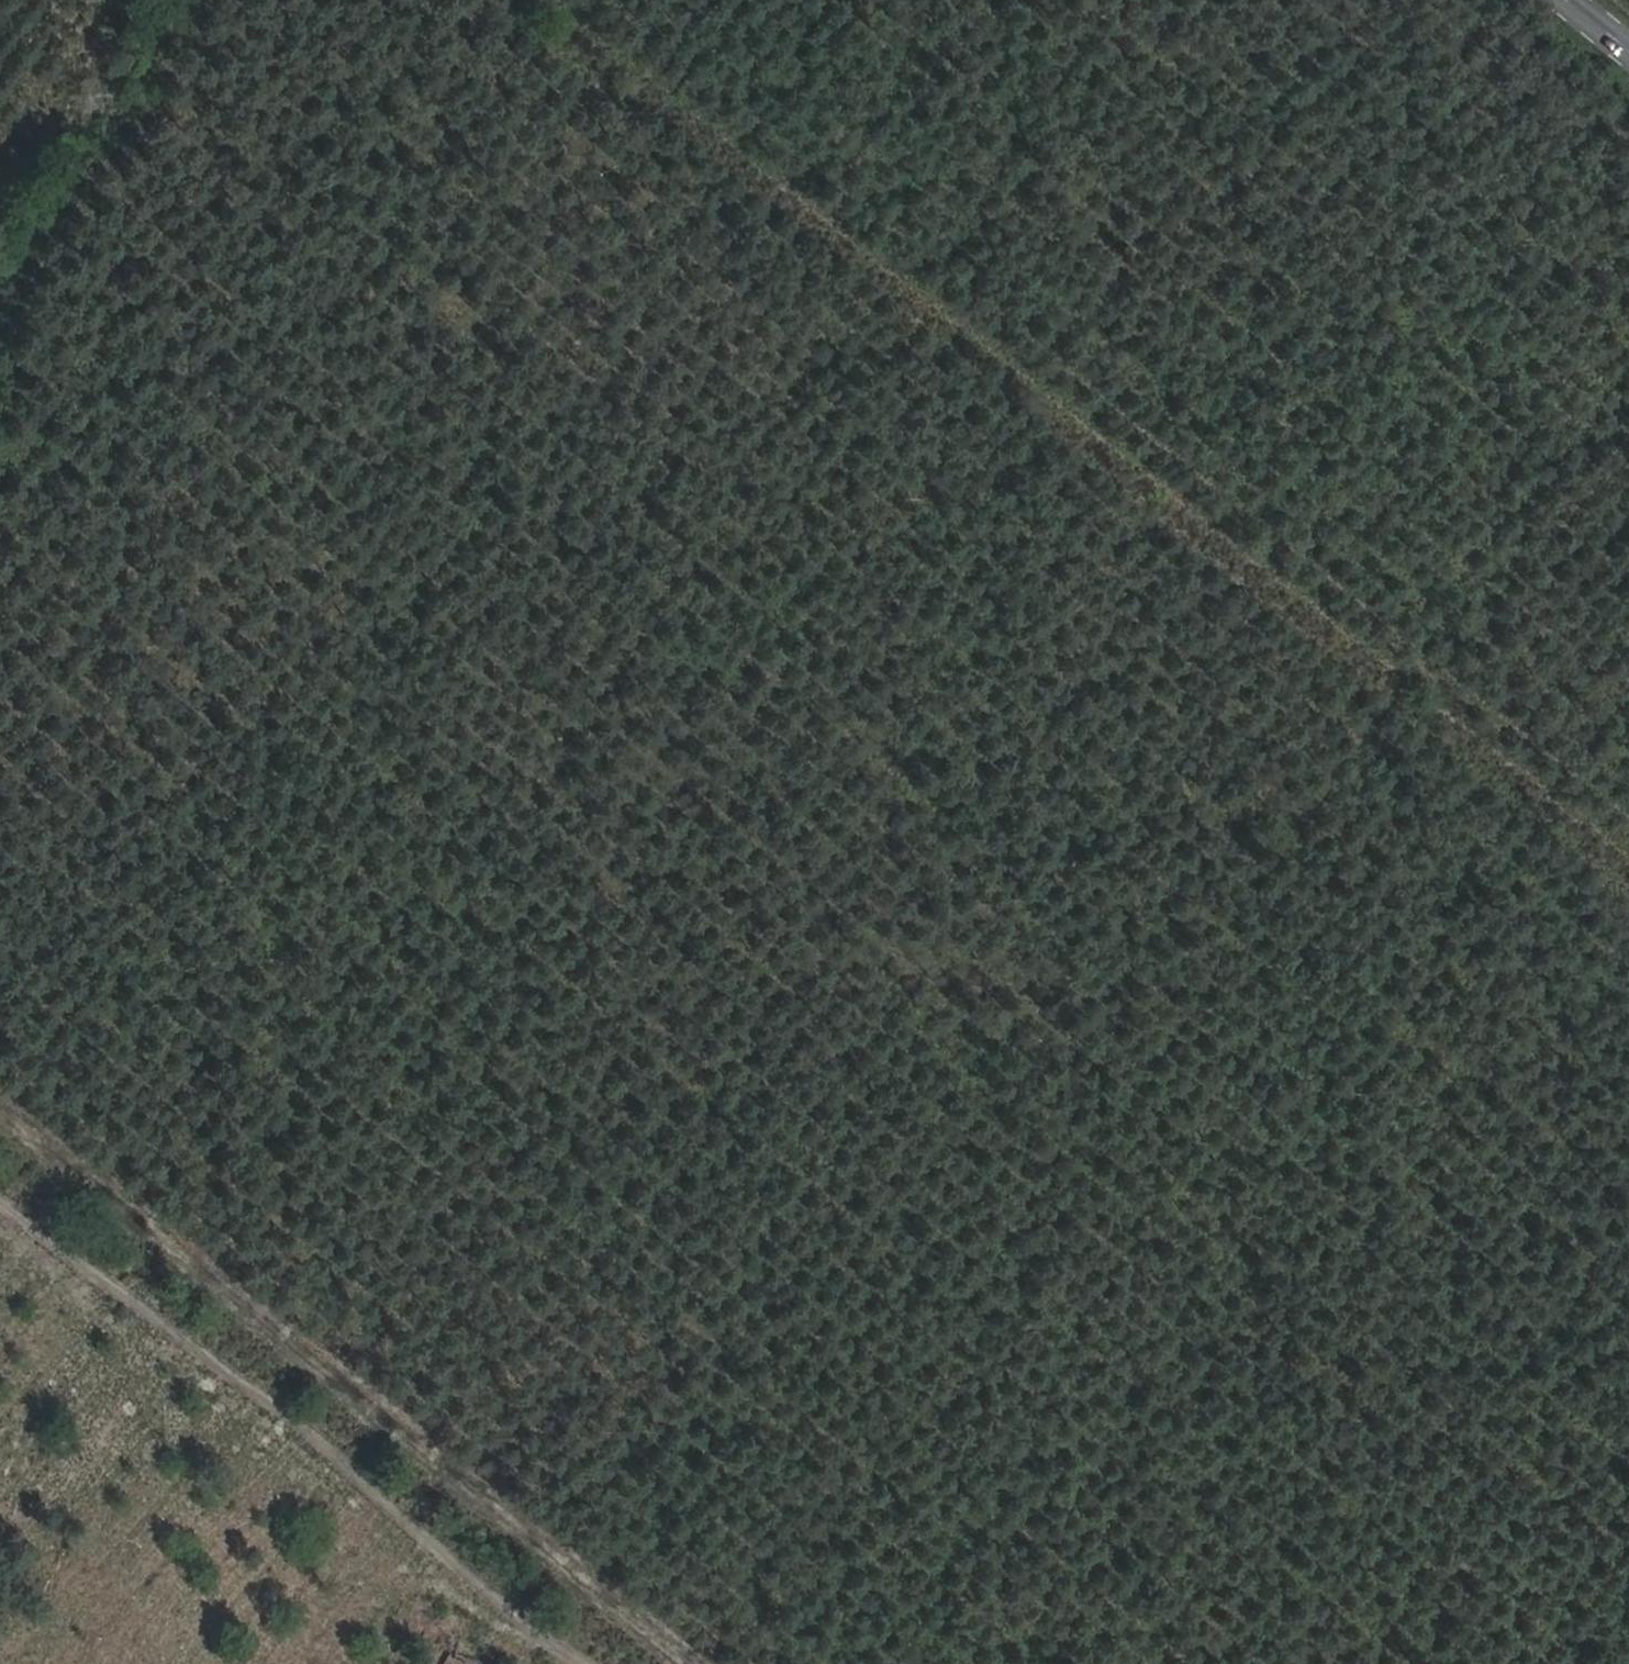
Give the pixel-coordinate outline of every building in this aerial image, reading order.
[(445,1663),(485,1663),(451,1650),(445,1663)]
